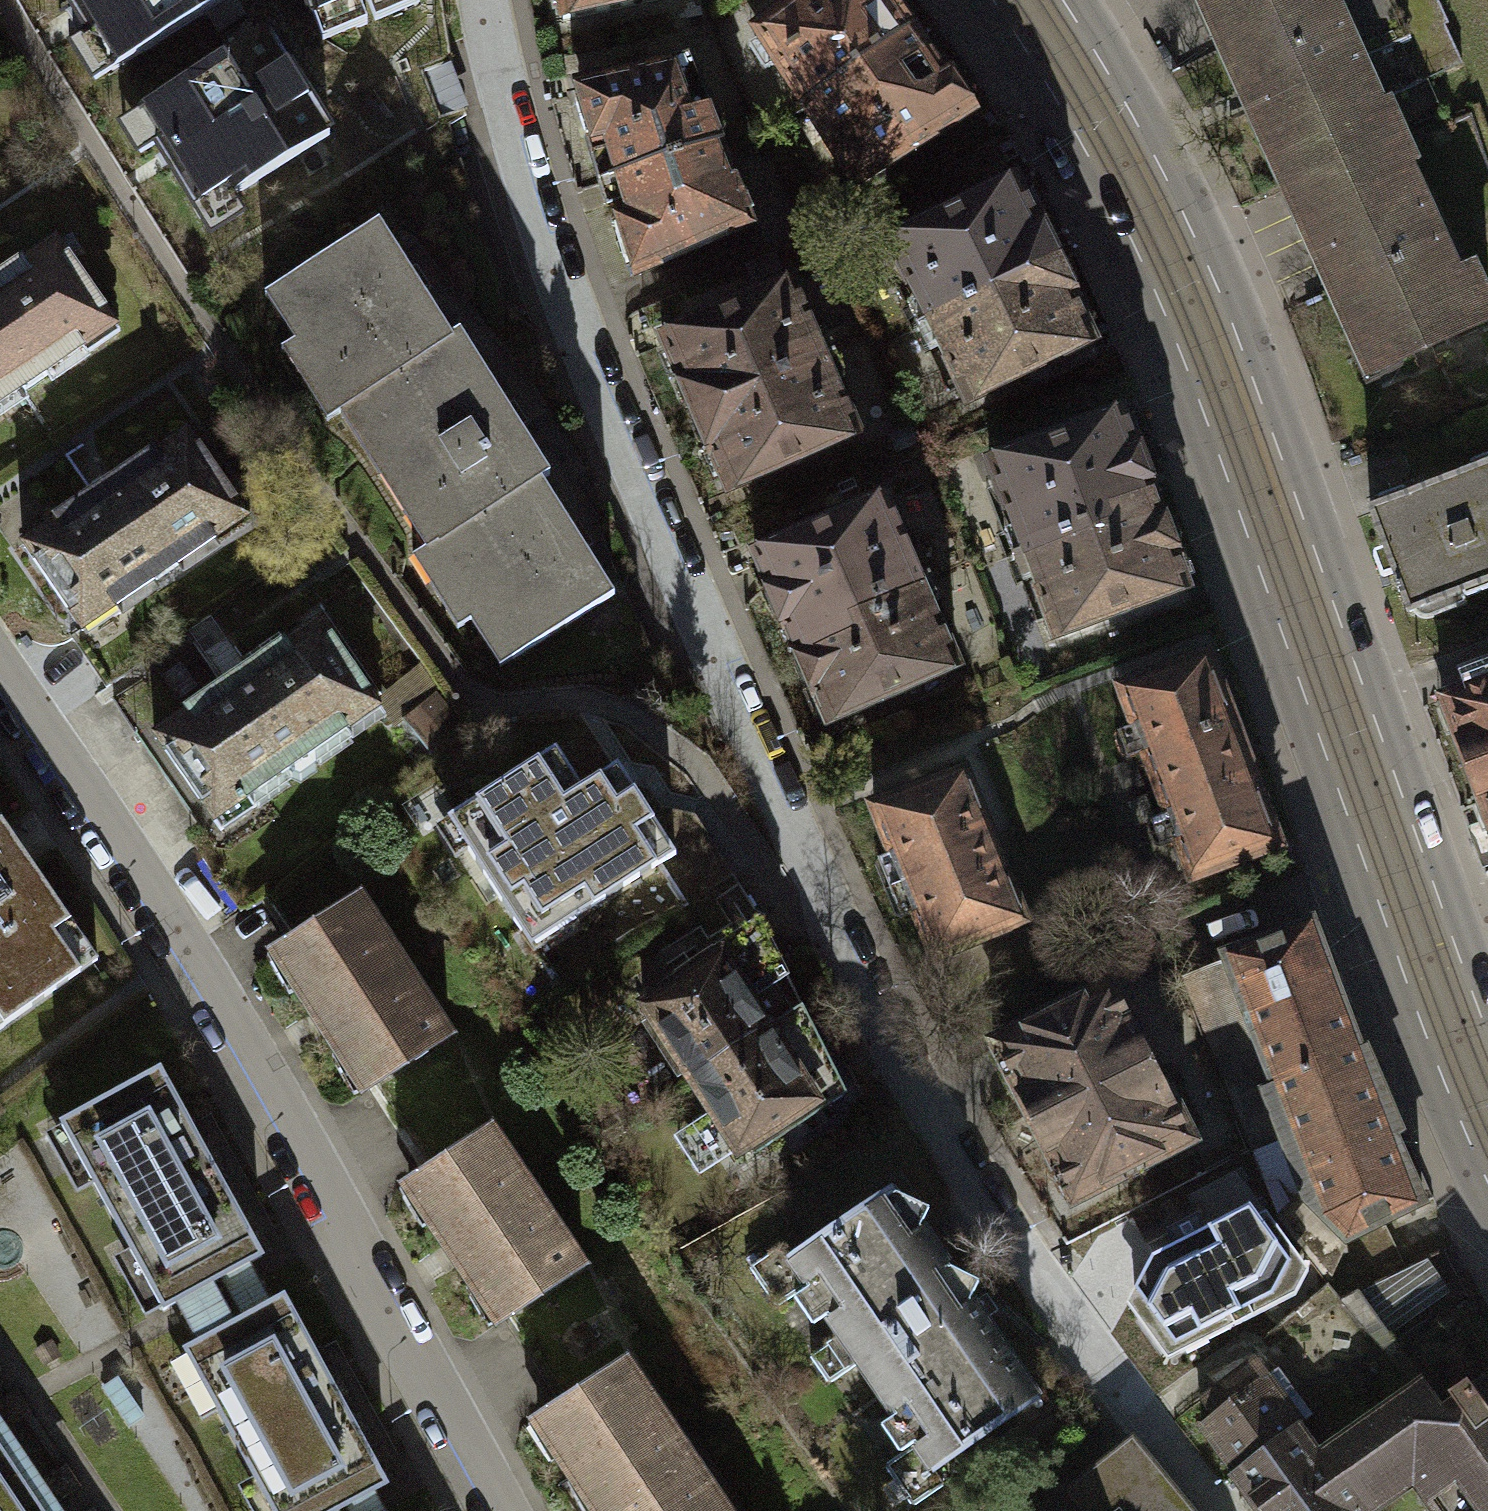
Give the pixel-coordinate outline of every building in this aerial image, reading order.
[(113,70),(226,0),(69,0),(113,70)] [(315,17),(360,0),(308,0),(315,17)] [(564,18),(650,0),(560,0),(564,18)] [(753,30),(802,107),(913,27),(893,0),(793,0),(753,30)] [(1286,185),(1399,135),(1382,97),(1462,62),(1434,0),(1209,0),(1204,2),(1236,73),(1250,75),(1262,103),(1255,116),(1286,185)] [(970,112),(913,27),(802,107),(852,188),(970,112)] [(266,33),(138,112),(196,206),(226,187),(231,197),(330,136),(266,33)] [(685,62),(577,82),(582,96),(573,100),(585,134),(591,132),(607,179),(715,146),(685,62)] [(1286,185),(1316,252),(1328,253),(1340,283),(1335,295),(1368,369),(1487,316),(1487,314),(1470,273),(1452,281),(1404,173),(1409,160),(1399,135),(1286,185)] [(715,146),(607,179),(621,221),(612,224),(624,261),(632,259),(636,272),(744,226),(715,146)] [(887,247),(924,322),(1053,260),(1055,251),(1045,232),(1038,230),(1013,179),(931,219),(933,224),(887,247)] [(337,411),(347,405),(452,339),(378,223),(273,289),(309,346),(300,352),(337,411)] [(0,275),(0,408),(118,326),(55,236),(0,275)] [(924,322),(962,400),(1005,379),(1007,383),(1093,341),(1067,290),(1069,281),(1060,263),(1053,260),(924,322)] [(686,412),(694,414),(823,359),(790,283),(661,339),(679,380),(677,389),(686,412)] [(347,405),(435,543),(540,476),(548,471),(461,333),(452,339),(347,405)] [(707,445),(727,490),(856,434),(823,359),(694,414),(691,424),(698,442),(707,445)] [(985,464),(1017,552),(1100,522),(1094,506),(1147,486),(1145,479),(1147,471),(1142,456),(1135,452),(1121,414),(985,464)] [(186,426),(20,542),(83,631),(249,516),(186,426)] [(1363,498),(1382,548),(1369,553),(1378,577),(1391,572),(1406,611),(1459,591),(1462,599),(1487,589),(1487,455),(1465,464),(1469,474),(1422,492),(1417,477),(1363,498)] [(480,610),(511,659),(615,594),(540,476),(435,543),(425,549),(468,618),(480,610)] [(1017,552),(1048,636),(1184,586),(1172,553),(1174,543),(1169,525),(1160,521),(1147,486),(1094,506),(1100,522),(1017,552)] [(744,566),(784,655),(926,591),(888,505),(744,566)] [(784,655),(828,751),(970,687),(926,591),(784,655)] [(224,680),(150,732),(219,828),(256,802),(250,794),(377,704),(317,619),(284,642),(277,631),(239,658),(229,644),(208,659),(224,680)] [(1208,653),(1114,688),(1186,881),(1280,847),(1208,653)] [(1440,699),(1487,826),(1487,681),(1440,699)] [(433,754),(466,726),(435,689),(402,718),(433,754)] [(557,756),(435,833),(457,869),(474,858),(521,933),(566,904),(575,918),(673,857),(618,770),(581,793),(557,756)] [(963,770),(872,805),(930,956),(1022,920),(998,859),(1005,856),(993,826),(985,828),(963,770)] [(98,960),(0,818),(0,1028),(98,960)] [(358,894),(275,947),(366,1087),(448,1034),(358,894)] [(801,1005),(756,916),(711,946),(717,955),(641,1006),(688,1078),(801,1005)] [(1307,921),(1221,955),(1274,1085),(1261,1090),(1306,1200),(1341,1239),(1422,1201),(1390,1134),(1397,1131),(1362,1046),(1359,1047),(1307,921)] [(1068,1002),(989,1044),(1071,1201),(1188,1140),(1109,989),(1071,1008),(1068,1002)] [(844,1091),(801,1005),(688,1078),(735,1149),(771,1125),(784,1143),(825,1116),(821,1108),(844,1091)] [(161,1067),(56,1123),(159,1313),(264,1257),(161,1067)] [(491,1127),(411,1179),(502,1318),(582,1265),(491,1127)] [(776,1243),(747,1263),(776,1304),(791,1294),(811,1322),(823,1313),(837,1333),(808,1354),(828,1382),(856,1362),(892,1414),(880,1423),(901,1453),(884,1464),(911,1503),(941,1482),(932,1469),(1038,1396),(970,1298),(976,1280),(950,1270),(919,1225),(927,1208),(898,1196),(892,1186),(787,1258),(776,1243)] [(1154,1253),(1126,1299),(1168,1358),(1293,1290),(1307,1269),(1267,1209),(1257,1213),(1250,1204),(1154,1253)] [(283,1293),(184,1345),(273,1510),(332,1510),(385,1483),(283,1293)] [(537,1416),(601,1510),(725,1510),(623,1359),(537,1416)] [(1197,1423),(1231,1471),(1294,1426),(1306,1418),(1272,1370),(1260,1379),(1249,1364),(1202,1397),(1213,1412),(1197,1423)] [(1315,1455),(1350,1505),(1416,1459),(1453,1510),(1487,1510),(1487,1374),(1471,1386),(1465,1377),(1447,1390),(1453,1399),(1440,1408),(1420,1380),(1315,1455)] [(13,1387),(0,1396),(0,1425),(2,1428),(29,1408),(13,1387)] [(1231,1471),(1260,1510),(1355,1510),(1350,1505),(1315,1455),(1294,1426),(1231,1471)] [(1066,1489),(1084,1510),(1112,1510),(1118,1505),(1123,1510),(1185,1510),(1127,1439),(1066,1489)] [(0,1446),(0,1510),(44,1510),(0,1446)] [(65,1462),(39,1478),(52,1499),(78,1483),(65,1462)]
